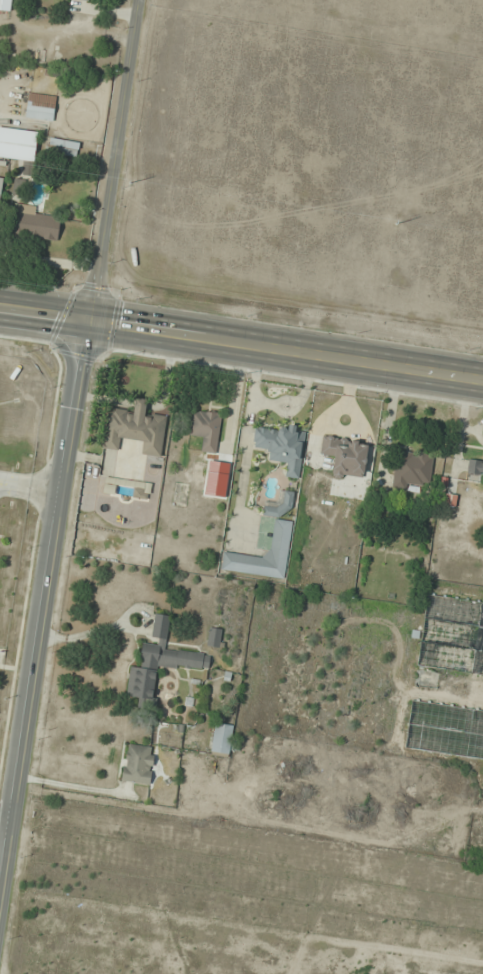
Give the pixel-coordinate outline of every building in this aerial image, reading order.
[(10,12),(11,0),(0,0),(0,11),(10,12)] [(53,122),(56,96),(28,93),(25,119),(53,122)] [(0,127),(0,165),(20,168),(20,174),(32,175),(38,132),(0,127)] [(79,144),(51,137),(47,151),(75,158),(79,144)] [(7,233),(57,241),(61,218),(35,214),(36,206),(12,203),(7,233)] [(162,456),(166,415),(146,413),(148,399),(135,398),(134,410),(107,407),(103,449),(120,450),(121,440),(142,442),(141,454),(162,456)] [(216,453),(221,413),(192,409),(188,436),(202,438),(201,451),(216,453)] [(269,460),(288,462),(286,477),(301,478),(306,431),(256,425),(253,448),(270,450),(269,460)] [(334,456),(332,476),(363,479),(368,441),(321,435),(319,455),(334,456)] [(430,485),(432,452),(394,450),(393,489),(410,490),(410,484),(430,485)] [(468,455),(467,478),(482,478),(482,455),(468,455)] [(296,499),(285,489),(272,504),(270,502),(263,510),(277,521),(296,499)] [(223,552),(220,570),(285,578),(293,521),(274,519),(269,558),(223,552)] [(482,675),(482,602),(427,595),(417,667),(482,675)] [(209,669),(211,653),(166,650),(169,615),(154,614),(152,643),(142,642),(141,667),(129,666),(127,696),(138,697),(138,708),(153,709),(157,666),(209,669)] [(219,648),(222,629),(209,627),(206,646),(219,648)] [(410,701),(404,748),(482,758),(482,711),(410,701)] [(229,755),(233,726),(215,724),(211,753),(229,755)] [(122,780),(149,784),(154,748),(127,744),(122,780)]
